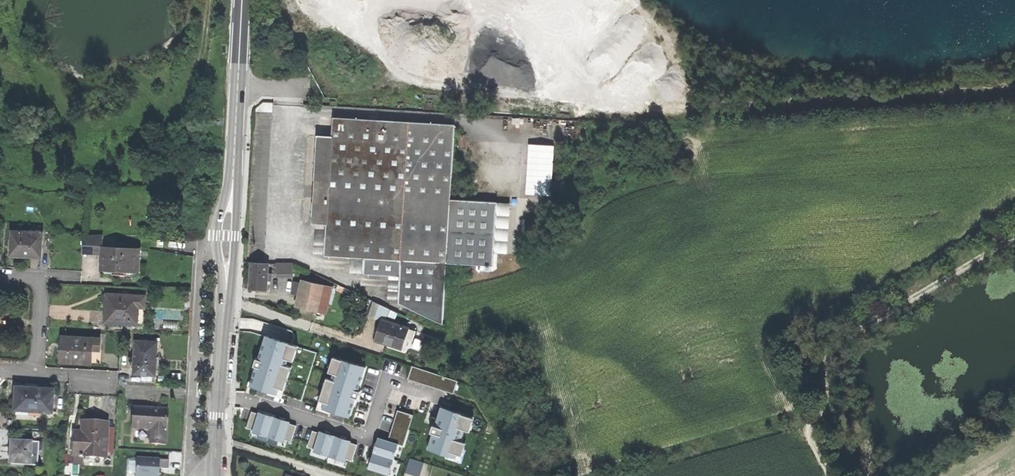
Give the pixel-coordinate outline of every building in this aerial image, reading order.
[(401,275),(400,303),(445,323),(447,262),(493,264),(496,199),(449,197),(452,123),(330,117),(329,136),(317,136),(314,224),(326,224),(325,256),(365,258),(364,274),(401,275)] [(557,194),(557,143),(527,143),(527,194),(557,194)] [(29,257),(40,257),(42,233),(12,231),(11,246),(10,255),(12,255),(29,257)] [(102,254),(102,248),(96,247),(97,237),(82,236),(82,253),(102,254)] [(139,250),(102,248),(102,254),(102,264),(101,270),(138,271),(139,250)] [(249,289),(266,289),(267,263),(249,262),(249,275),(249,289)] [(279,276),(290,277),(291,263),(275,263),(275,274),(280,274),(279,276)] [(318,309),(325,311),(331,285),(304,279),(303,283),(300,295),(298,306),(317,311),(318,309)] [(291,293),(300,295),(303,283),(294,281),(291,293)] [(108,321),(142,323),(143,307),(144,296),(106,293),(106,300),(105,303),(109,304),(108,311),(108,321)] [(368,315),(383,320),(384,321),(388,308),(373,302),(368,315)] [(404,338),(408,329),(384,321),(383,320),(380,330),(382,330),(379,341),(401,349),(404,338)] [(415,331),(408,329),(404,338),(411,340),(415,331)] [(259,388),(269,391),(278,394),(287,366),(289,360),(293,345),(266,336),(258,359),(256,359),(255,362),(248,386),(259,389),(259,388)] [(100,350),(100,339),(63,337),(62,352),(61,362),(101,364),(102,350),(100,350)] [(133,372),(154,374),(156,341),(135,340),(134,364),(133,372)] [(298,346),(293,345),(289,360),(294,361),(298,346)] [(329,372),(333,374),(338,359),(333,358),(329,372)] [(358,391),(365,368),(338,359),(333,374),(331,380),(322,408),(332,411),(350,417),(356,399),(358,399),(359,396),(361,392),(358,391)] [(278,394),(269,391),(268,394),(282,398),(292,367),(287,366),(278,394)] [(413,367),(409,380),(453,394),(457,381),(413,367)] [(331,413),(332,411),(322,408),(331,380),(327,378),(317,409),(318,409),(331,413)] [(36,390),(25,389),(15,388),(13,412),(51,414),(52,391),(36,390)] [(157,409),(133,408),(132,428),(151,429),(150,444),(166,445),(168,410),(157,409)] [(465,431),(470,417),(440,408),(435,424),(435,426),(433,425),(430,433),(432,434),(427,449),(447,455),(456,458),(462,442),(465,431)] [(246,428),(253,430),(258,414),(251,411),(248,421),(246,428)] [(414,416),(399,411),(389,441),(399,444),(404,446),(414,416)] [(264,414),(259,412),(258,414),(253,430),(252,432),(268,437),(274,417),(269,416),(264,414)] [(280,419),(274,417),(268,437),(284,442),(285,440),(290,424),(290,422),(285,421),(280,419)] [(474,418),(470,417),(465,431),(470,432),(474,418)] [(83,456),(105,457),(107,424),(83,423),(82,433),(78,433),(75,433),(73,455),(79,456),(79,458),(83,458),(83,456)] [(297,426),(290,424),(285,440),(287,440),(292,442),(293,437),(297,426)] [(309,441),(307,447),(311,448),(314,449),(319,433),(312,431),(309,441)] [(325,433),(320,431),(319,433),(314,449),(313,451),(329,456),(335,437),(330,435),(325,433)] [(340,438),(335,437),(329,456),(345,461),(345,459),(351,443),(351,442),(346,440),(340,438)] [(374,453),(394,460),(399,444),(389,441),(379,438),(377,443),(376,448),(374,453)] [(36,465),(38,442),(31,442),(12,441),(11,451),(10,463),(36,465)] [(466,443),(462,442),(456,458),(447,455),(446,458),(460,462),(466,443)] [(354,455),(357,445),(351,443),(345,459),(349,460),(352,461),(354,455)] [(370,464),(369,469),(389,475),(394,460),(374,453),(372,459),(370,464)] [(410,458),(405,473),(415,475),(420,475),(424,463),(410,458)] [(138,459),(137,475),(159,475),(159,474),(159,469),(160,460),(138,459)] [(169,460),(160,460),(159,469),(162,469),(168,469),(169,460)]
